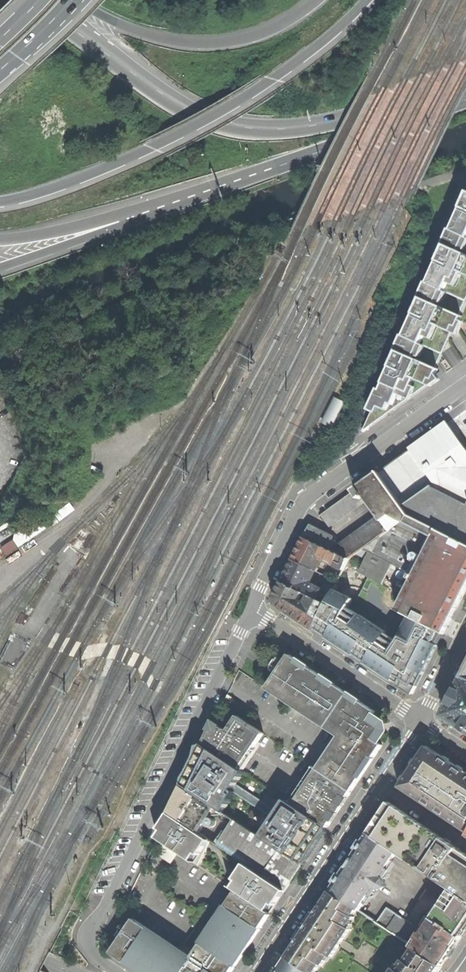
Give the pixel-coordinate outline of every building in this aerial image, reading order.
[(462,206),(452,229),(451,229),(444,243),(445,244),(439,258),(429,282),(428,281),(421,297),(415,312),(405,336),(404,335),(397,350),(398,350),(392,365),(384,383),(381,390),(379,389),(369,409),(373,411),(364,430),(372,424),(409,398),(429,384),(432,385),(442,379),(438,373),(440,369),(436,367),(438,364),(446,344),(452,331),(460,334),(463,328),(465,322),(462,320),(463,316),(460,314),(465,300),(465,197),(462,206)] [(339,424),(351,400),(341,395),(329,420),(339,424)] [(447,427),(421,443),(413,449),(437,482),(438,483),(444,492),(465,503),(465,452),(447,427)] [(394,462),(379,473),(403,506),(437,482),(413,449),(394,462)] [(370,479),(359,488),(368,500),(381,519),(389,530),(390,531),(411,517),(404,507),(403,506),(379,473),(370,479)] [(438,483),(404,507),(411,517),(437,530),(465,544),(465,503),(444,492),(438,483)] [(330,527),(368,500),(359,488),(321,515),(330,527)] [(437,530),(411,517),(390,531),(357,554),(367,559),(363,567),(350,560),(346,567),(382,584),(393,565),(409,573),(408,575),(400,571),(396,578),(410,585),(405,595),(451,618),(465,589),(465,544),(437,530)] [(310,526),(305,537),(329,549),(333,550),(336,552),(341,555),(348,558),(356,553),(363,548),(370,543),(378,538),(389,530),(381,519),(370,527),(363,532),(355,538),(349,543),(339,549),(336,542),(332,540),(334,537),(310,526)] [(299,548),(293,560),(317,571),(319,569),(316,567),(320,559),(343,569),(348,558),(341,555),(336,552),(333,550),(329,549),(305,537),(299,548)] [(289,570),(283,582),(318,600),(323,589),(309,582),(313,574),(315,575),(317,571),(293,560),(289,570)] [(382,584),(346,567),(338,584),(315,630),(355,656),(413,694),(429,663),(451,618),(405,595),(382,584)] [(321,574),(317,581),(325,585),(328,579),(328,577),(321,574)] [(315,630),(338,584),(328,579),(325,585),(323,589),(318,600),(283,582),(275,597),(277,605),(295,617),(315,630)] [(346,742),(325,774),(350,791),(362,774),(362,775),(369,765),(368,765),(371,761),(374,756),(375,757),(382,746),(376,742),(382,734),(380,723),(371,717),(375,712),(289,655),(275,693),(346,742)] [(463,677),(454,696),(445,714),(445,716),(465,729),(465,678),(463,677)] [(213,724),(203,745),(247,775),(271,737),(239,716),(227,732),(213,724)] [(247,775),(203,745),(184,786),(217,809),(225,814),(236,795),(233,793),(247,775)] [(427,746),(399,788),(465,833),(465,772),(427,746)] [(298,808),(301,810),(325,774),(322,772),(298,808)] [(325,774),(301,810),(327,828),(344,803),(351,792),(350,791),(325,774)] [(217,809),(184,786),(171,813),(201,833),(217,809)] [(298,808),(287,801),(262,839),(303,865),(323,834),(327,828),(301,810),(298,808)] [(379,817),(368,833),(397,852),(439,880),(459,849),(390,802),(379,817)] [(201,833),(171,813),(160,828),(163,830),(159,837),(194,861),(198,853),(201,855),(211,840),(201,833)] [(245,863),(285,890),(294,878),(303,865),(262,839),(235,820),(219,845),(245,863)] [(397,852),(368,833),(364,841),(361,839),(356,848),(358,850),(355,854),(356,860),(357,861),(355,865),(352,869),(350,868),(344,870),(342,874),(340,873),(334,881),(336,883),(330,891),(357,909),(359,911),(365,903),(354,896),(364,880),(375,887),(369,895),(373,897),(378,889),(386,887),(384,879),(390,870),(387,868),(397,852)] [(163,841),(156,853),(171,863),(178,852),(163,841)] [(459,849),(439,880),(453,889),(465,898),(465,854),(465,853),(459,849)] [(355,854),(344,870),(350,868),(352,869),(355,865),(357,861),(356,860),(355,854)] [(285,890),(245,863),(235,879),(238,881),(233,888),(237,891),(267,911),(272,903),(275,905),(279,900),(285,890)] [(448,887),(434,878),(426,891),(439,900),(448,887)] [(365,903),(369,895),(375,887),(364,880),(354,896),(365,903)] [(433,919),(461,937),(465,929),(465,898),(453,889),(433,919)] [(112,953),(141,971),(231,971),(270,913),(267,911),(237,891),(192,958),(135,919),(112,953)] [(286,957),(308,971),(315,971),(321,964),(322,965),(329,955),(331,957),(350,929),(348,927),(354,917),(352,916),(357,909),(330,891),(315,913),(313,912),(308,919),(305,923),(307,925),(305,928),(303,927),(295,939),(297,940),(286,957)] [(387,909),(378,922),(404,939),(413,926),(387,909)] [(432,918),(413,946),(416,948),(442,965),(451,952),(461,937),(433,919),(432,918)] [(442,965),(416,948),(407,961),(405,960),(399,970),(396,968),(393,971),(438,971),(442,965)] [(286,957),(276,971),(308,971),(286,957)]
